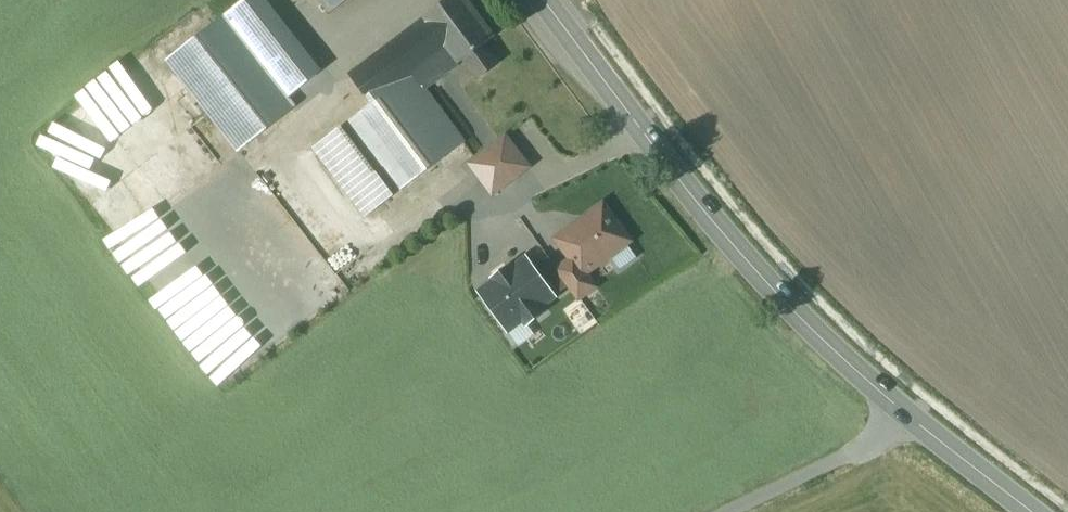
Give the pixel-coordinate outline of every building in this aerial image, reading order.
[(325,85),(272,18),(269,20),(254,0),(246,0),(167,61),(238,152),(325,85)] [(331,14),(349,0),(320,0),(331,14)] [(350,75),(373,105),(385,121),(425,90),(465,60),(478,78),(497,64),(484,47),(494,40),(463,0),(451,0),(350,75)] [(385,121),(373,105),(315,149),(365,217),(464,143),(425,90),(385,121)] [(525,171),(503,140),(466,166),(488,197),(525,171)] [(583,276),(585,274),(629,242),(603,206),(557,239),(572,261),(583,276)] [(549,258),(533,269),(553,297),(569,286),(558,271),(549,258)] [(495,282),(480,293),(507,331),(509,330),(523,320),(527,325),(543,314),(539,308),(553,297),(533,269),(526,260),(511,271),(509,268),(493,280),(495,282)] [(572,261),(558,271),(569,286),(572,289),(587,278),(585,274),(583,276),(572,261)] [(595,288),(587,278),(572,289),(579,300),(595,288)] [(527,325),(523,320),(509,330),(519,344),(533,334),(527,325)]
